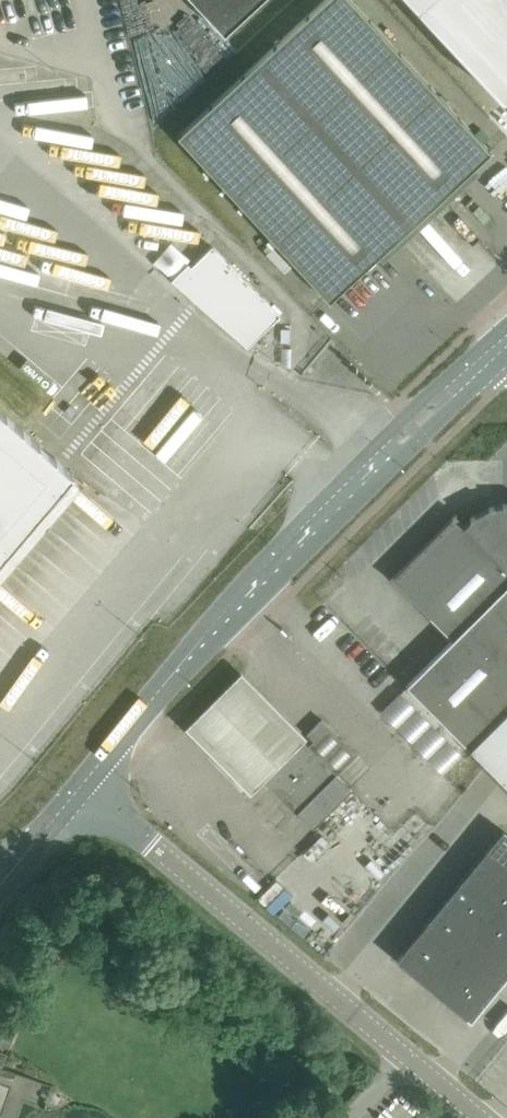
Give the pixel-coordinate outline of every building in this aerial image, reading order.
[(476,135),(352,0),(324,0),(177,135),(329,300),(491,151),(476,135)] [(224,32),(259,0),(195,0),(224,32)] [(505,101),(506,99),(506,0),(411,0),(505,101)] [(212,246),(180,277),(248,346),(280,315),(212,246)] [(84,483),(73,473),(74,472),(0,410),(0,581),(84,483)] [(389,578),(391,579),(392,578),(453,639),(407,685),(423,700),(470,749),(506,786),(506,503),(503,503),(493,506),(470,518),(471,520),(465,525),(455,515),(457,513),(455,512),(452,516),(393,575),(389,578)] [(193,728),(252,788),(263,777),(301,739),(242,680),(193,728)] [(385,706),(379,712),(439,771),(444,765),(441,761),(450,752),(406,707),(396,717),(385,706)] [(322,719),(307,733),(313,740),(328,725),(322,719)] [(313,828),(314,826),(352,789),(301,739),(263,777),(313,828)] [(503,830),(483,854),(506,874),(506,833),(503,830)] [(483,854),(469,871),(506,901),(506,874),(483,854)] [(506,901),(469,871),(455,888),(493,918),(506,901)] [(493,918),(455,888),(442,905),(479,935),(493,918)] [(506,901),(493,918),(506,930),(506,902),(506,901)] [(479,935),(442,905),(422,928),(459,959),(479,935)] [(493,918),(479,935),(506,959),(506,930),(493,918)] [(459,959),(422,928),(397,959),(434,990),(459,959)] [(479,935),(459,959),(496,989),(506,976),(506,959),(479,935)] [(496,989),(459,959),(434,990),(471,1020),(496,989)]
